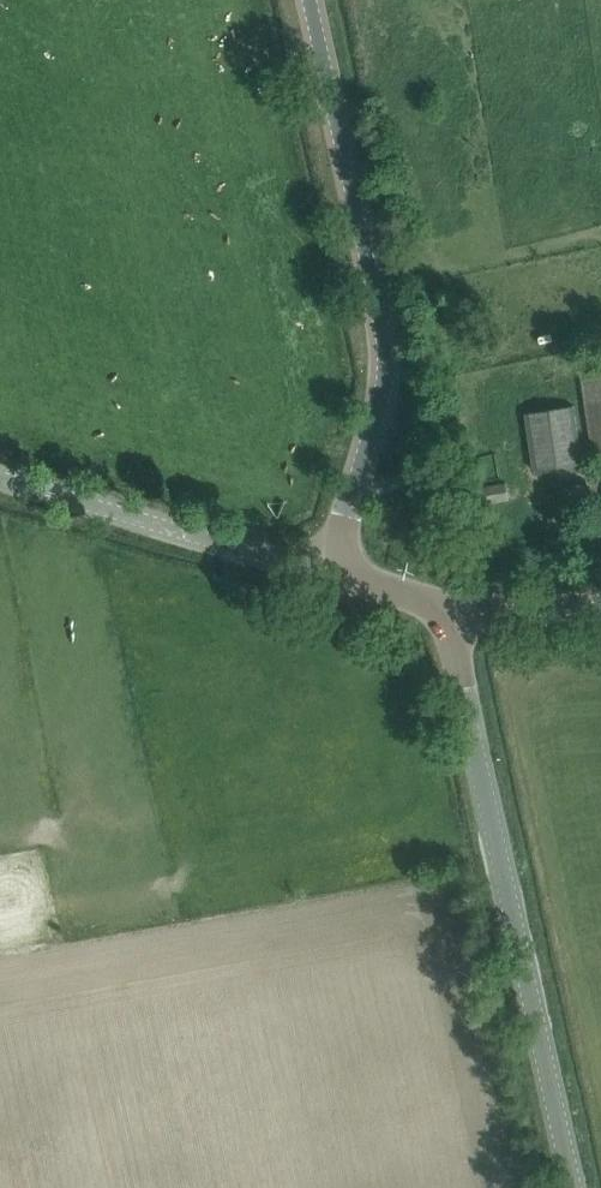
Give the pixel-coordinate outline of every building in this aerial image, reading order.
[(581,358),(594,459),(600,458),(600,356),(581,358)] [(574,408),(527,414),(536,471),(582,465),(574,408)] [(471,465),(473,478),(487,476),(485,463),(471,465)]
